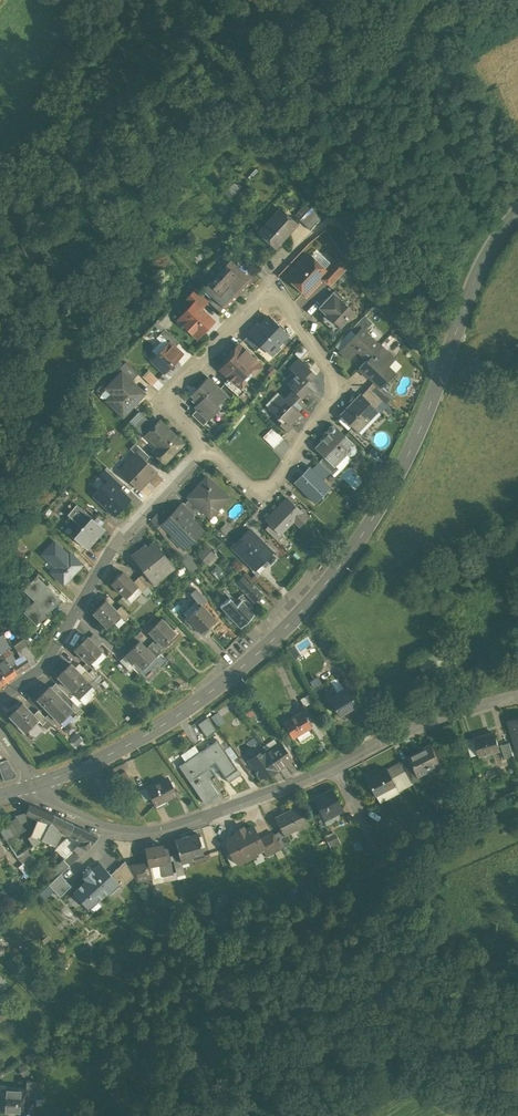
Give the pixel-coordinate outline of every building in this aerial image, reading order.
[(320,220),(311,207),(299,219),(310,230),(320,220)] [(295,224),(279,209),(258,231),(274,246),(295,224)] [(308,254),(289,274),(294,279),(292,282),(300,289),(302,287),(308,292),(323,277),(327,272),(324,270),(308,254)] [(333,259),(324,270),(327,272),(323,277),(331,284),(344,270),(333,259)] [(244,273),(231,261),(218,274),(218,275),(238,294),(240,296),(243,293),(241,291),(251,280),(244,273)] [(260,278),(249,268),(244,273),(251,280),(255,284),(260,278)] [(238,294),(218,275),(209,284),(216,291),(212,295),(223,306),(225,307),(238,294)] [(207,300),(196,289),(187,298),(193,303),(194,302),(199,308),(207,300)] [(354,312),(333,292),(318,307),(331,320),(327,325),(335,333),(354,312)] [(223,306),(212,295),(207,300),(218,311),(223,306)] [(199,308),(194,302),(193,303),(182,315),(188,320),(184,324),(191,331),(195,327),(201,333),(212,320),(199,308)] [(364,315),(350,329),(355,334),(361,328),(364,330),(372,322),(364,315)] [(287,334),(268,316),(258,327),(256,325),(249,333),(261,344),(271,354),(278,346),(277,345),(287,334)] [(179,342),(164,328),(159,333),(163,337),(168,342),(169,342),(174,347),(179,342)] [(364,330),(361,328),(355,334),(339,350),(348,358),(357,349),(367,358),(379,345),(364,330)] [(261,344),(249,333),(244,339),(256,350),(261,344)] [(163,337),(152,350),(157,354),(168,342),(163,337)] [(157,354),(152,360),(164,371),(181,353),(174,347),(169,342),(168,342),(157,354)] [(260,364),(239,344),(229,353),(232,356),(220,369),(229,378),(234,383),(235,382),(239,386),(260,364)] [(293,352),(297,356),(304,349),(300,345),(293,352)] [(367,358),(358,368),(359,368),(364,373),(365,372),(374,381),(379,386),(380,385),(393,371),(385,364),(392,357),(379,345),(367,358)] [(299,357),(290,367),(296,374),(297,374),(306,364),(299,357)] [(138,372),(125,361),(117,369),(120,372),(121,371),(130,380),(138,372)] [(306,364),(297,374),(296,374),(292,378),(298,384),(292,389),(301,398),(308,391),(310,394),(316,387),(310,381),(316,375),(306,364)] [(157,378),(148,369),(141,376),(151,385),(157,378)] [(130,380),(121,371),(120,372),(106,387),(113,393),(106,400),(122,415),(142,394),(129,381),(130,380)] [(219,388),(207,377),(196,388),(199,391),(191,400),(196,404),(193,407),(196,410),(196,409),(208,420),(219,408),(216,405),(225,396),(228,398),(229,398),(219,389),(219,388)] [(234,383),(229,378),(224,383),(234,392),(239,396),(244,391),(239,386),(235,382),(234,383)] [(379,386),(374,381),(368,387),(379,398),(383,393),(380,390),(382,388),(380,385),(379,386)] [(234,392),(224,383),(219,388),(219,389),(229,398),(234,392)] [(368,387),(361,395),(373,407),(381,400),(379,398),(368,387)] [(280,395),(273,402),(276,406),(272,411),(278,417),(280,416),(284,419),(289,425),(290,424),(297,417),(294,413),(304,404),(300,399),(301,398),(292,389),(284,398),(280,395)] [(359,393),(340,413),(357,430),(367,420),(363,416),(373,407),(361,395),(359,393)] [(208,420),(196,409),(196,410),(191,414),(203,425),(208,420)] [(154,426),(142,415),(139,418),(132,425),(145,437),(147,435),(146,434),(154,426)] [(289,425),(284,419),(279,424),(287,432),(292,427),(290,424),(289,425)] [(181,443),(159,421),(154,426),(146,434),(147,435),(158,446),(154,451),(164,461),(181,443)] [(328,429),(328,431),(330,432),(328,434),(326,431),(320,438),(322,440),(316,446),(316,447),(324,455),(333,464),(345,452),(348,454),(349,454),(351,454),(353,453),(354,452),(355,450),(355,448),(354,446),(333,426),(332,425),(331,425),(329,426),(328,427),(328,428),(328,429)] [(274,448),(283,439),(272,429),(264,438),(274,448)] [(149,456),(135,442),(129,448),(135,454),(135,453),(144,461),(149,456)] [(135,454),(119,470),(138,488),(155,471),(144,461),(135,453),(135,454)] [(333,464),(324,455),(319,461),(329,471),(330,471),(335,466),(333,464)] [(329,471),(319,461),(311,468),(322,478),(329,471)] [(123,482),(106,466),(100,472),(107,478),(108,478),(118,488),(123,482)] [(311,468),(309,466),(294,482),(314,501),(329,486),(322,478),(311,468)] [(228,496),(206,475),(187,496),(189,497),(200,508),(209,516),(228,496)] [(118,488),(108,478),(107,478),(93,493),(114,514),(129,498),(118,488)] [(200,508),(189,497),(184,503),(194,512),(195,514),(200,508)] [(287,498),(266,520),(269,523),(279,533),(279,532),(292,519),(299,526),(307,517),(287,498)] [(184,503),(182,501),(177,506),(188,518),(189,517),(194,512),(184,503)] [(104,528),(76,503),(67,513),(80,525),(79,526),(80,526),(72,535),(86,547),(104,528)] [(188,518),(177,506),(161,522),(172,533),(170,535),(183,548),(201,529),(189,517),(188,518)] [(152,523),(159,516),(155,511),(147,518),(152,523)] [(279,533),(269,523),(264,528),(277,540),(282,535),(279,532),(279,533)] [(272,551),(250,528),(231,547),(253,569),(263,559),(264,559),(272,551)] [(69,551),(67,553),(54,540),(42,552),(57,567),(52,572),(62,582),(81,563),(69,551)] [(154,541),(147,547),(144,544),(131,555),(144,571),(150,579),(152,581),(160,576),(173,566),(154,541)] [(205,544),(195,554),(205,564),(215,555),(205,544)] [(184,552),(177,557),(188,571),(194,565),(184,552)] [(132,581),(122,570),(111,581),(125,595),(136,585),(132,581)] [(150,579),(144,571),(139,575),(147,585),(152,581),(150,579)] [(60,598),(36,574),(25,585),(39,599),(32,605),(29,603),(22,610),(35,622),(60,598)] [(139,575),(138,575),(132,581),(136,585),(141,591),(147,585),(139,575)] [(260,591),(243,575),(235,583),(251,599),(260,591)] [(265,586),(255,576),(250,581),(260,590),(265,586)] [(205,600),(196,589),(191,593),(200,604),(201,603),(201,604),(205,600)] [(241,595),(233,602),(229,597),(219,606),(227,613),(224,616),(230,623),(233,620),(239,627),(253,613),(247,607),(250,604),(247,601),(241,595)] [(115,609),(105,599),(92,611),(106,625),(112,620),(117,625),(124,619),(118,614),(119,613),(115,609)] [(201,604),(201,603),(200,604),(186,617),(187,617),(184,620),(191,626),(193,624),(203,634),(210,628),(207,625),(214,618),(201,604)] [(124,619),(129,614),(120,604),(115,609),(119,613),(118,614),(124,619)] [(175,633),(161,618),(148,630),(155,638),(162,645),(162,644),(175,633)] [(2,635),(0,636),(0,651),(1,652),(3,651),(9,646),(2,635)] [(97,645),(87,635),(74,647),(88,661),(89,660),(100,650),(100,649),(97,645)] [(24,637),(13,644),(17,649),(20,647),(24,654),(30,649),(24,637)] [(162,645),(155,638),(151,642),(160,652),(165,647),(162,644),(162,645)] [(111,650),(101,640),(97,645),(100,649),(100,650),(105,655),(106,655),(111,650)] [(146,647),(139,640),(123,654),(131,662),(134,659),(141,666),(153,655),(146,647)] [(160,652),(151,642),(146,647),(153,655),(155,657),(160,652)] [(30,649),(24,654),(26,658),(30,666),(37,661),(30,649)] [(100,650),(89,660),(94,665),(105,655),(100,650)] [(7,658),(0,662),(0,665),(3,670),(0,673),(6,682),(17,674),(11,665),(7,658)] [(26,658),(19,662),(18,661),(11,665),(17,674),(30,666),(26,658)] [(80,673),(70,662),(57,674),(71,689),(83,678),(84,677),(80,673)] [(88,671),(85,668),(80,673),(84,677),(83,678),(88,683),(93,678),(94,678),(88,671)] [(96,674),(91,668),(88,671),(94,678),(97,681),(100,678),(96,675),(97,674),(96,674)] [(317,675),(306,681),(310,687),(320,680),(317,675)] [(83,678),(71,689),(78,697),(91,685),(88,683),(83,678)] [(93,678),(88,683),(91,685),(93,688),(98,683),(93,678)] [(79,707),(55,682),(50,686),(62,700),(67,705),(74,712),(79,707)] [(50,686),(49,685),(36,697),(50,711),(51,710),(62,700),(50,686)] [(345,686),(335,692),(332,687),(325,692),(328,696),(327,697),(337,714),(355,703),(357,701),(352,693),(350,694),(345,686)] [(311,692),(300,698),(304,705),(315,699),(311,692)] [(62,700),(51,710),(56,716),(67,705),(62,700)] [(33,713),(21,702),(9,714),(24,730),(37,718),(33,713)] [(47,718),(38,708),(33,713),(37,718),(42,723),(47,718)] [(301,710),(283,721),(292,737),(310,725),(301,710)] [(224,720),(218,712),(211,716),(217,725),(224,720)] [(197,724),(205,736),(215,729),(207,717),(197,724)] [(510,723),(517,751),(517,720),(510,723)] [(82,737),(76,731),(69,737),(75,744),(82,737)] [(485,735),(474,739),(480,757),(500,752),(495,735),(486,737),(485,735)] [(224,749),(217,740),(212,743),(199,752),(210,767),(215,763),(229,783),(242,774),(231,759),(224,749)] [(280,741),(266,751),(270,757),(277,768),(292,758),(280,741)] [(509,744),(500,747),(505,760),(513,758),(509,744)] [(194,745),(181,754),(186,761),(199,752),(194,745)] [(231,759),(237,755),(230,745),(224,749),(231,759)] [(431,745),(407,757),(411,764),(418,778),(441,766),(431,745)] [(260,755),(258,752),(248,759),(260,776),(266,772),(260,764),(270,757),(266,751),(260,755)] [(186,761),(180,766),(204,800),(216,791),(203,772),(210,767),(199,752),(186,761)] [(270,757),(260,764),(266,772),(268,775),(277,768),(270,757)] [(0,761),(0,771),(3,781),(15,777),(16,774),(7,759),(0,761)] [(402,762),(391,768),(394,775),(406,770),(405,767),(402,762)] [(418,778),(411,764),(405,767),(406,770),(413,784),(419,781),(418,778)] [(125,770),(116,775),(119,780),(128,775),(125,770)] [(386,770),(379,774),(378,773),(367,779),(376,796),(395,786),(386,770)] [(169,779),(160,783),(158,780),(146,787),(156,808),(164,804),(163,800),(176,794),(169,779)] [(395,786),(376,796),(380,803),(398,793),(395,786)] [(333,789),(313,799),(323,819),(337,812),(343,809),(333,789)] [(113,792),(105,793),(107,803),(115,802),(113,792)] [(43,810),(29,804),(26,813),(38,819),(43,810)] [(298,807),(275,818),(282,831),(284,836),(307,824),(298,807)] [(38,819),(35,828),(32,835),(29,836),(34,844),(36,842),(40,839),(41,838),(53,814),(43,810),(38,819)] [(337,812),(323,819),(326,826),(340,819),(337,812)] [(76,825),(53,814),(41,838),(46,840),(54,844),(62,831),(71,835),(76,825)] [(0,827),(0,831),(6,840),(23,828),(16,818),(16,817),(0,827)] [(97,835),(76,825),(71,835),(80,840),(78,844),(79,844),(85,848),(97,836),(97,835)] [(253,827),(244,831),(243,827),(236,831),(238,834),(229,839),(231,844),(229,845),(228,847),(229,850),(232,851),(234,850),(240,863),(255,855),(254,854),(263,849),(264,849),(259,840),(253,827)] [(282,831),(274,835),(281,848),(281,849),(289,845),(284,836),(282,831)] [(197,833),(175,840),(178,852),(181,861),(204,855),(197,833)] [(273,833),(259,840),(264,849),(263,849),(266,855),(281,848),(274,835),(273,833)] [(71,835),(69,839),(66,838),(55,848),(65,857),(79,844),(78,844),(80,840),(71,835)] [(46,840),(41,838),(40,839),(36,842),(40,847),(46,840)] [(85,848),(79,844),(65,857),(63,858),(68,864),(74,859),(85,848)] [(162,845),(146,848),(148,862),(149,865),(150,865),(160,863),(166,861),(163,851),(162,845)] [(27,849),(17,856),(28,869),(38,861),(27,849)] [(168,850),(163,851),(166,861),(168,873),(173,872),(168,850)] [(181,861),(178,852),(171,854),(178,877),(185,876),(181,861)] [(63,858),(54,866),(47,859),(42,864),(52,875),(54,878),(59,873),(68,864),(63,858)] [(125,860),(110,873),(118,882),(117,883),(120,887),(133,874),(128,865),(125,860)] [(166,861),(160,863),(162,875),(168,873),(166,861)] [(148,862),(138,863),(141,879),(152,876),(150,865),(149,865),(148,862)] [(110,873),(100,863),(92,870),(91,868),(87,868),(83,871),(83,875),(87,879),(75,891),(83,899),(82,900),(92,911),(101,903),(97,898),(108,888),(110,890),(117,883),(118,882),(110,873)] [(138,863),(128,865),(133,874),(136,879),(141,879),(138,863)] [(160,863),(150,865),(152,876),(162,875),(160,863)] [(71,885),(59,873),(54,878),(55,878),(48,884),(59,895),(71,885)] [(0,976),(0,987),(3,990),(8,984),(0,976)] [(0,1009),(0,1019),(13,1007),(8,1001),(0,1009)] [(24,1068),(19,1070),(23,1078),(28,1075),(24,1068)] [(36,1083),(27,1083),(26,1091),(27,1092),(27,1096),(35,1097),(35,1099),(45,1100),(36,1083)] [(0,1090),(0,1113),(7,1113),(8,1113),(26,1114),(27,1096),(27,1092),(26,1091),(0,1090)]
